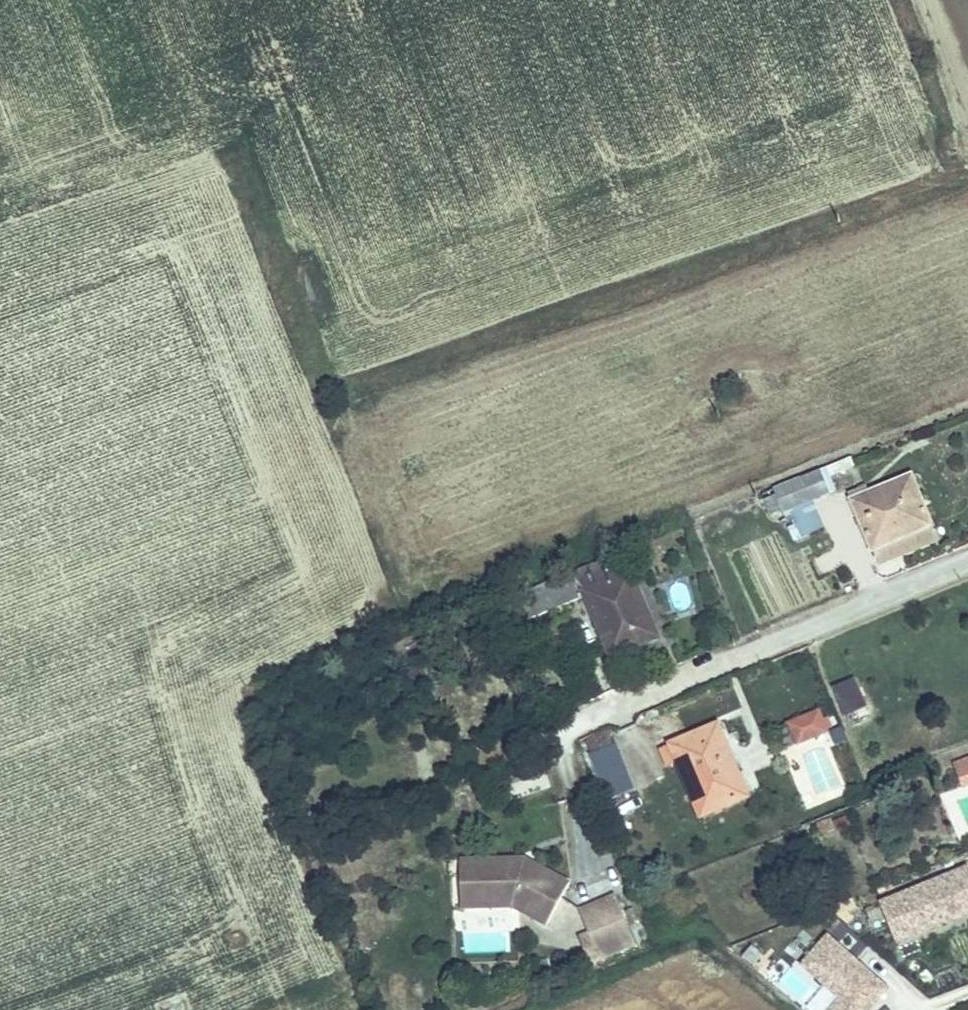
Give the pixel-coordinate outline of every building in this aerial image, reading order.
[(818,473),(765,495),(775,518),(776,518),(827,496),(818,473)] [(860,485),(843,492),(865,546),(925,522),(908,477),(865,494),(860,485)] [(663,628),(637,562),(603,577),(598,565),(580,572),(579,570),(520,595),(530,619),(589,594),(611,650),(663,628)] [(681,582),(667,590),(680,612),(694,603),(681,582)] [(842,716),(867,707),(857,677),(832,686),(842,716)] [(805,735),(832,725),(825,709),(799,719),(805,735)] [(716,721),(669,741),(696,811),(744,792),(716,721)] [(620,740),(594,751),(609,791),(636,779),(620,740)] [(522,859),(480,862),(483,899),(503,898),(528,911),(556,925),(575,885),(522,859)] [(483,899),(480,862),(465,863),(469,915),(528,911),(503,898),(483,899)] [(967,918),(967,865),(878,895),(894,943),(967,918)] [(641,950),(624,903),(594,914),(611,961),(641,950)] [(781,981),(812,1009),(872,1009),(891,989),(828,931),(781,981)]
